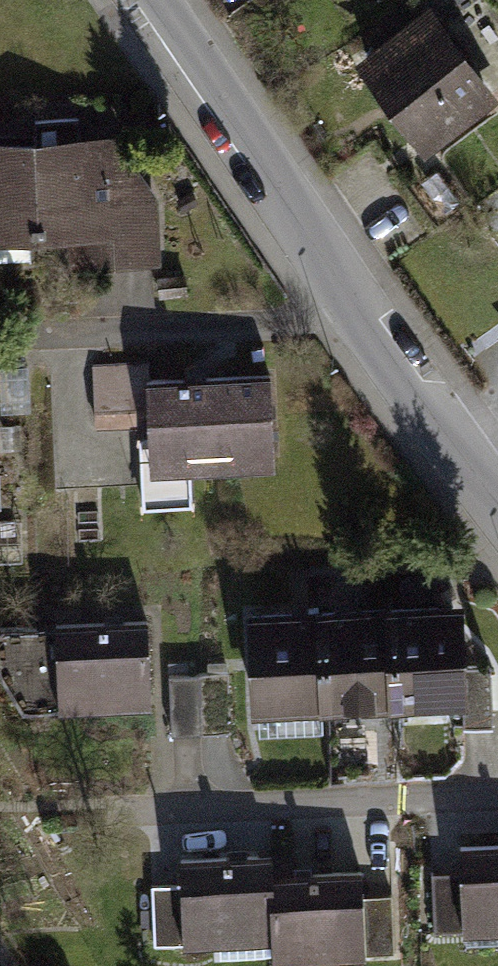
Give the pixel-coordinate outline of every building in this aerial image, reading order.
[(419,130),(447,110),(454,121),(486,97),(428,16),(367,60),(419,130)] [(0,146),(0,258),(29,257),(28,231),(95,230),(97,262),(152,260),(150,198),(111,142),(71,142),(70,117),(34,119),(34,144),(0,146)] [(183,275),(159,276),(160,294),(184,294),(183,275)] [(145,380),(149,380),(148,362),(94,365),(96,423),(147,420),(145,380)] [(28,363),(0,364),(0,408),(0,410),(30,409),(28,363)] [(235,455),(273,453),(268,375),(149,380),(145,380),(147,420),(150,470),(141,480),(142,505),(191,503),(189,468),(234,467),(235,455)] [(389,609),(393,699),(461,696),(463,726),(492,725),(490,673),(484,666),(460,666),(458,606),(389,609)] [(321,612),(325,702),(393,699),(389,609),(321,612)] [(252,615),(256,705),(325,702),(321,612),(252,615)] [(149,690),(146,620),(55,624),(57,655),(50,656),(49,647),(35,625),(0,626),(0,670),(16,696),(149,690)] [(229,672),(200,673),(201,732),(231,732),(229,672)] [(201,732),(200,673),(169,674),(170,733),(201,732)] [(497,915),(497,844),(459,846),(460,870),(431,871),(433,930),(463,929),(462,916),(497,915)] [(183,928),(273,924),(270,874),(270,855),(179,858),(180,882),(152,883),(154,942),(183,941),(183,928)] [(364,953),(393,952),(391,893),(361,895),(360,871),(270,874),(273,924),(273,944),(363,941),(364,953)]
